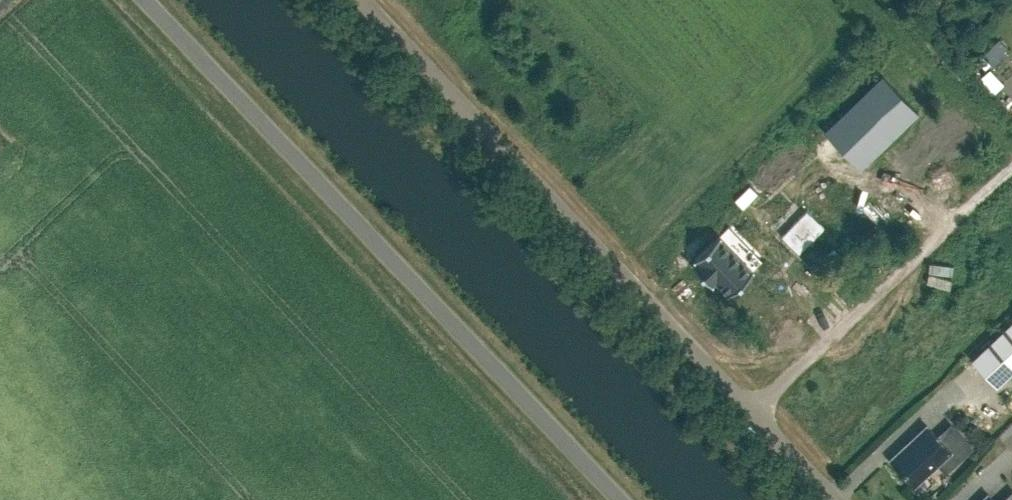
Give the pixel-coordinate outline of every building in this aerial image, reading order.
[(882,74),(824,130),(860,167),(918,111),(882,74)] [(693,262),(692,263),(693,265),(710,282),(711,283),(713,282),(712,282),(716,279),(728,292),(729,293),(730,292),(752,271),(752,272),(753,270),(752,269),(720,236),(719,235),(718,236),(696,256),(695,258),(696,259),(697,259),(694,262),(693,262)] [(1011,372),(1011,322),(973,359),(998,385),(1011,372)] [(916,485),(939,463),(947,471),(974,446),(952,423),(938,435),(928,424),(892,458),(916,485)]
